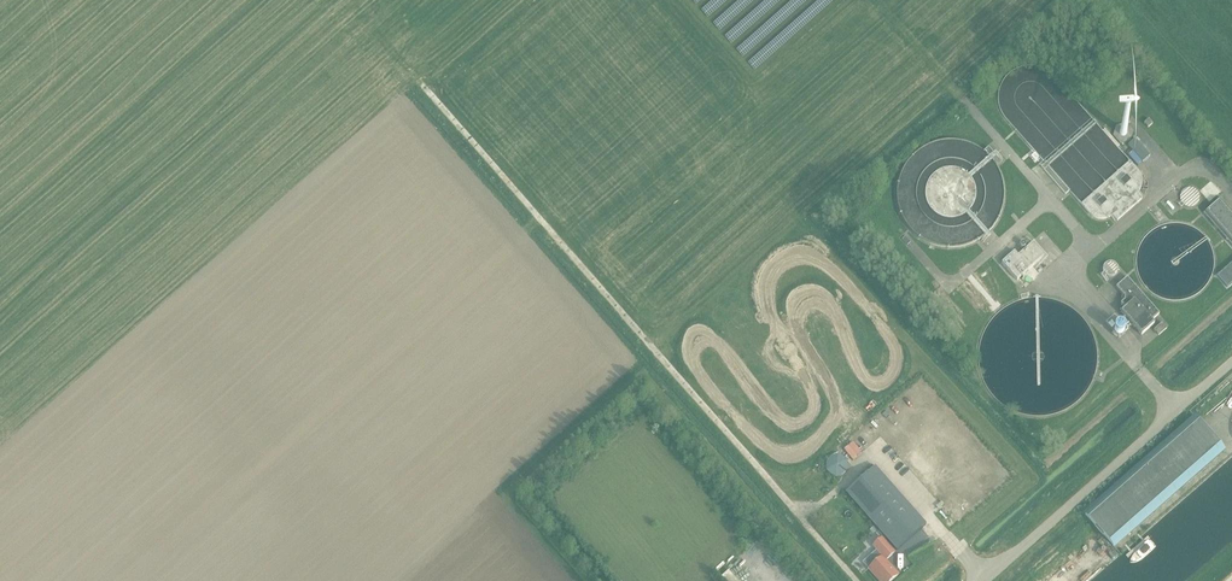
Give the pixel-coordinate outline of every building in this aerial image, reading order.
[(1149,119),(1144,123),(1148,127),(1152,123),(1149,119)] [(1143,161),(1150,155),(1135,139),(1128,145),(1143,161)] [(1127,174),(1120,179),(1125,185),(1132,179),(1127,174)] [(1202,197),(1203,193),(1202,190),(1200,187),(1199,185),(1196,184),(1193,184),(1190,184),(1188,185),(1186,187),(1184,190),(1183,193),(1184,196),(1185,200),(1188,202),(1190,203),(1192,203),(1196,203),(1198,202),(1200,200),(1202,197)] [(1103,195),(1096,201),(1101,206),(1108,200),(1103,195)] [(1221,199),(1204,213),(1231,245),(1231,211),(1221,199)] [(1033,242),(1018,256),(1014,252),(1002,263),(1017,280),(1045,255),(1033,242)] [(1108,262),(1108,263),(1106,263),(1105,264),(1104,265),(1104,266),(1103,267),(1103,268),(1103,270),(1103,271),(1103,272),(1104,273),(1105,274),(1106,275),(1107,275),(1108,276),(1110,276),(1111,276),(1112,276),(1113,276),(1115,275),(1115,274),(1116,273),(1117,272),(1117,270),(1118,270),(1118,269),(1117,268),(1117,267),(1116,265),(1115,264),(1114,263),(1113,263),(1113,262),(1111,262),(1109,262),(1108,262)] [(1121,312),(1133,326),(1141,335),(1155,323),(1152,320),(1159,314),(1127,277),(1116,287),(1124,296),(1124,300),(1121,303),(1125,308),(1121,312)] [(1167,328),(1162,323),(1154,330),(1159,335),(1167,328)] [(1223,449),(1204,427),(1195,417),(1085,514),(1113,546),(1223,449)] [(826,462),(826,464),(826,467),(827,469),(828,471),(829,473),(831,475),(834,476),(836,476),(839,476),(841,476),(843,475),(844,474),(846,472),(847,460),(845,458),(844,457),(842,455),(840,455),(838,454),(835,454),(833,455),(830,456),(829,458),(827,460),(826,462)] [(897,550),(926,525),(875,467),(846,492),(897,550)] [(882,557),(868,569),(879,580),(891,580),(898,575),(886,561),(896,552),(882,537),(872,546),(882,557)] [(721,576),(726,580),(738,580),(728,570),(721,576)] [(774,580),(793,580),(785,571),(774,580)]
